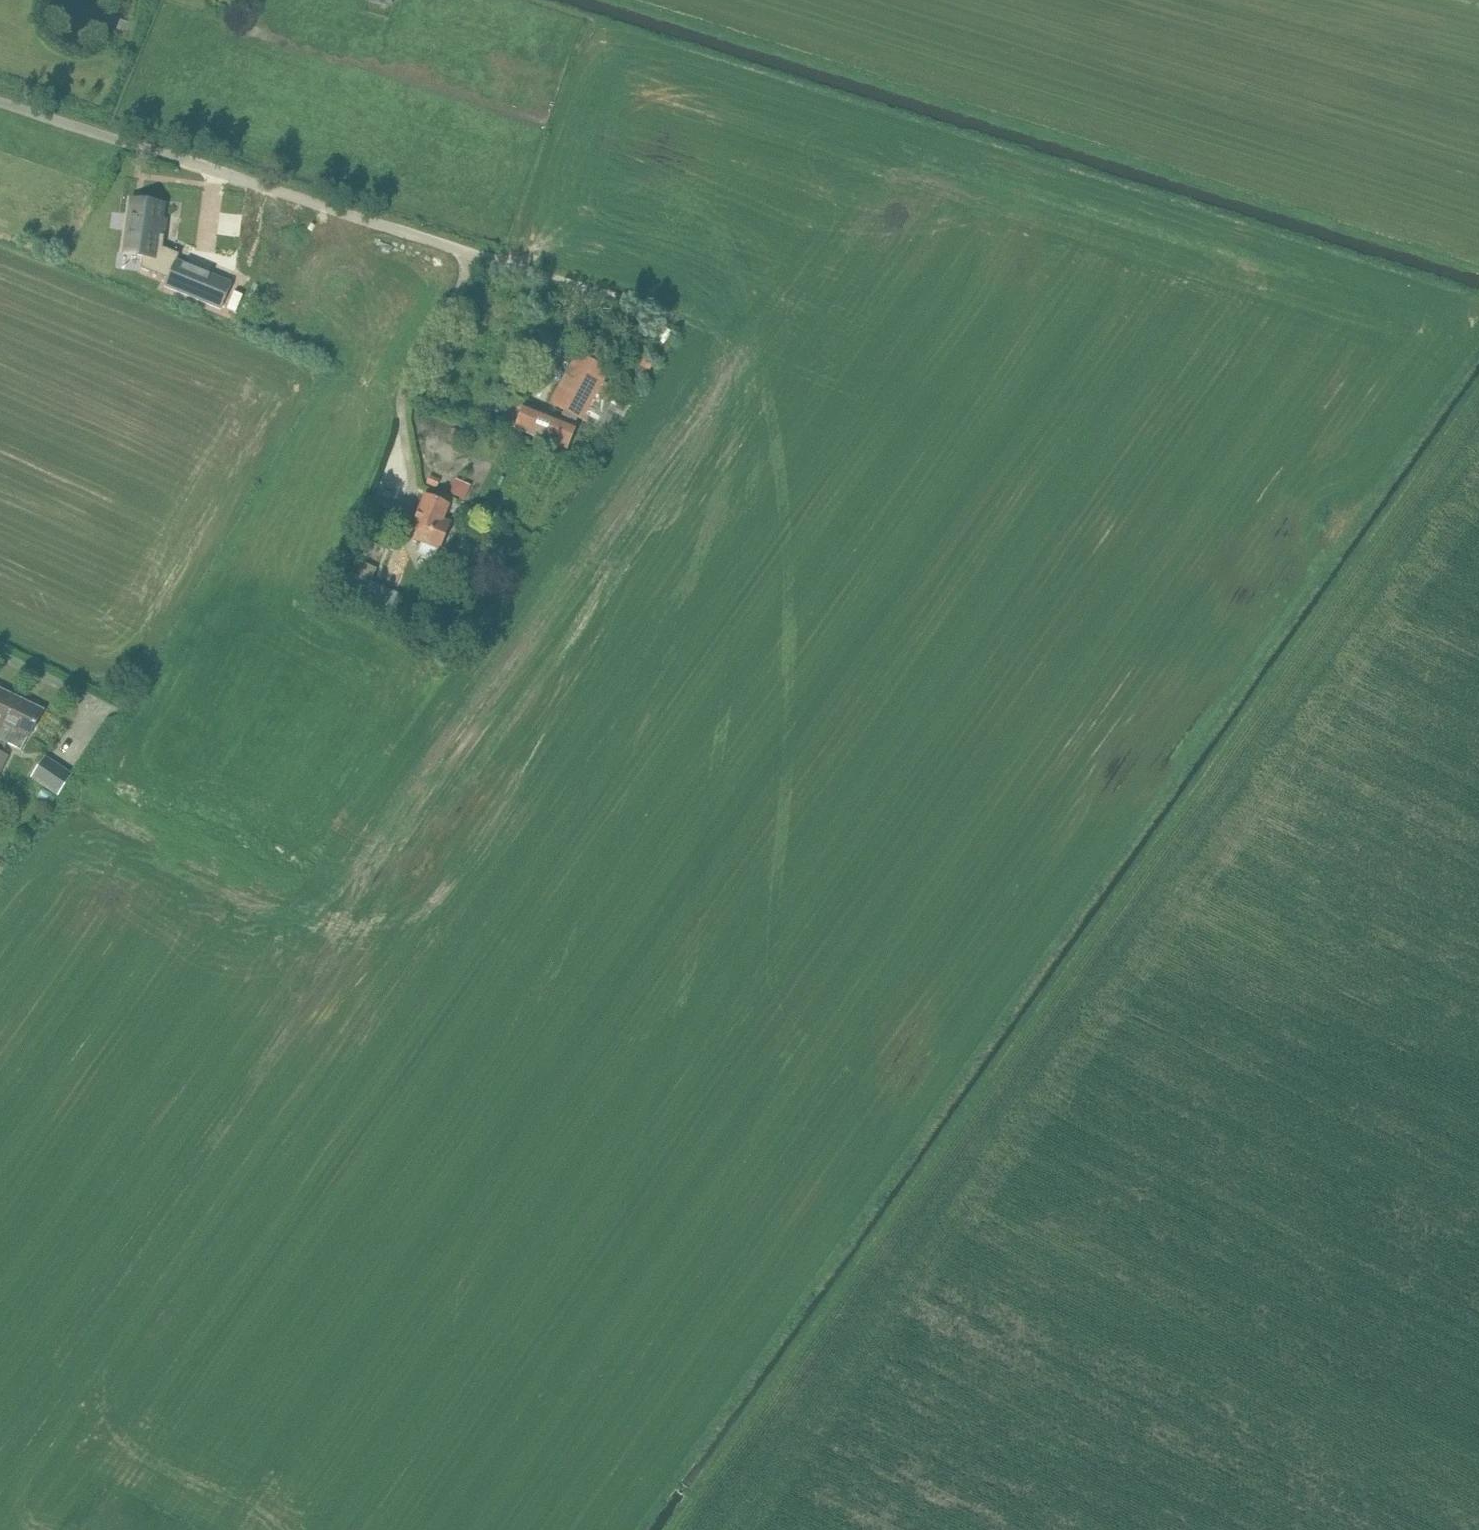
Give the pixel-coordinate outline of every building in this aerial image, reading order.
[(132,201),(125,253),(143,255),(141,268),(147,269),(168,279),(165,286),(221,309),(232,283),(229,282),(178,261),(177,260),(179,254),(163,247),(164,235),(165,220),(161,219),(163,205),(132,201)] [(524,404),(515,428),(566,448),(575,424),(574,423),(577,417),(598,428),(615,388),(603,382),(609,370),(593,361),(607,336),(591,328),(578,353),(576,352),(558,386),(569,392),(561,408),(564,410),(561,418),(524,404)] [(434,557),(436,556),(450,522),(442,519),(448,504),(425,495),(409,534),(423,539),(419,549),(420,551),(434,557)] [(339,599),(386,618),(398,593),(371,581),(376,568),(355,559),(339,599)] [(42,710),(0,690),(0,744),(2,741),(22,750),(27,739),(28,740),(42,710)] [(30,778),(57,797),(72,774),(45,755),(30,778)]
